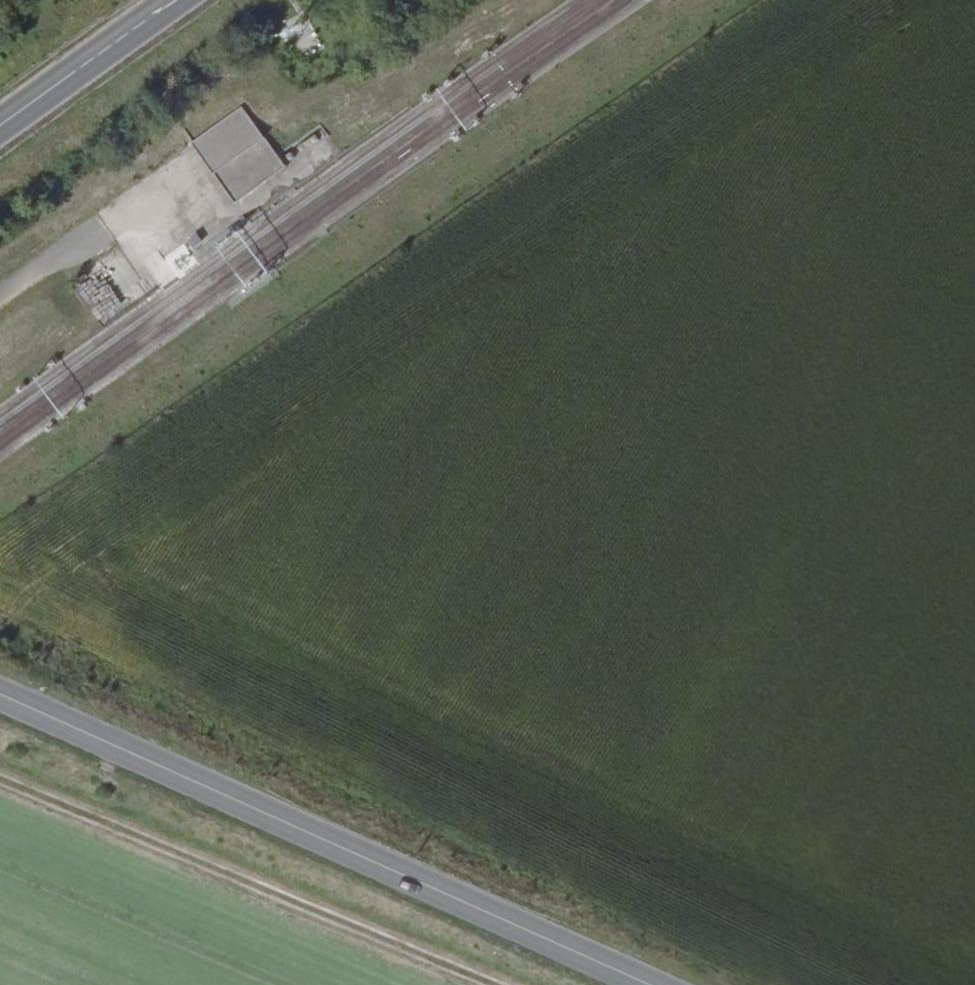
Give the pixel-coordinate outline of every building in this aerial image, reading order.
[(195,144),(208,161),(257,125),(245,108),(195,144)] [(257,125),(208,161),(238,202),(287,167),(257,125)] [(158,287),(174,279),(160,252),(144,259),(158,287)]
